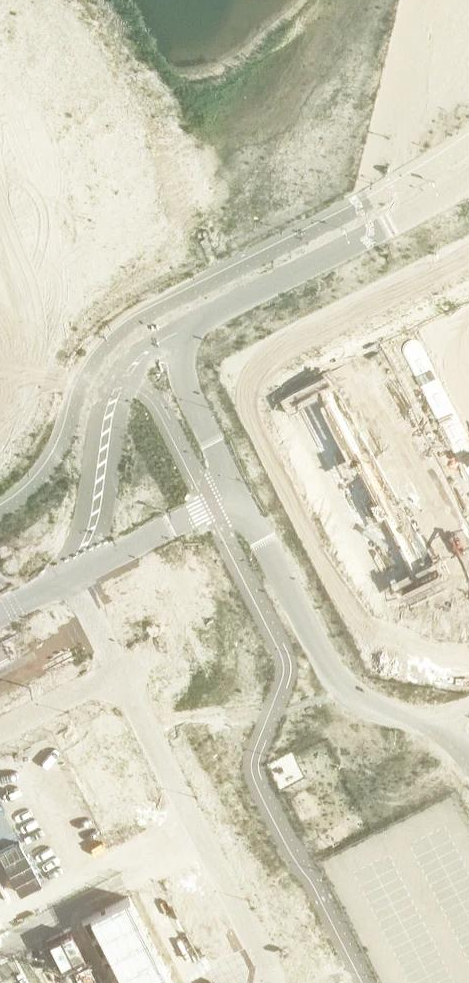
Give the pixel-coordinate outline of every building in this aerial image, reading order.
[(398,387),(381,398),(394,418),(411,407),(398,387)] [(227,461),(239,455),(232,441),(220,447),(227,461)] [(81,920),(81,921),(112,982),(174,982),(129,895),(81,920)] [(325,982),(354,982),(348,971),(325,982)]
